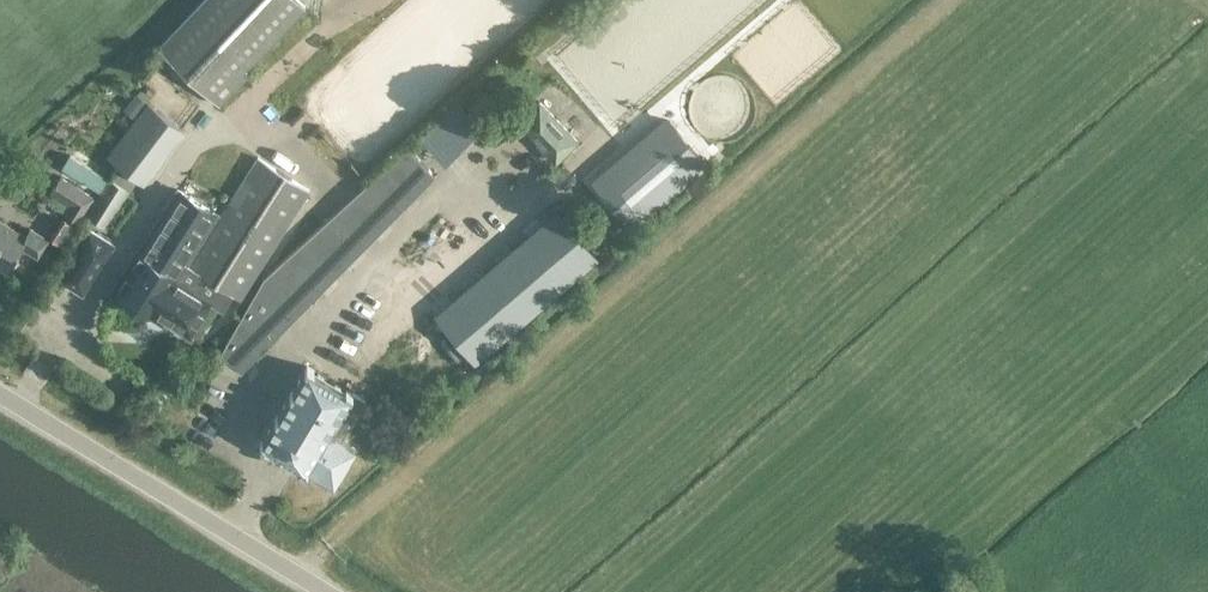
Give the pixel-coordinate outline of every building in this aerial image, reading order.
[(159,46),(219,103),(249,70),(246,67),(305,5),(300,0),(202,0),(159,46)] [(119,163),(87,217),(104,227),(127,190),(125,189),(134,177),(140,182),(181,129),(147,100),(107,154),(119,163)] [(555,160),(577,139),(539,101),(517,122),(555,160)] [(437,176),(410,147),(260,281),(218,355),(241,369),(437,176)] [(239,299),(307,188),(256,157),(188,267),(239,299)] [(631,202),(649,222),(682,193),(663,173),(631,202)] [(60,175),(50,191),(70,204),(65,212),(77,219),(93,195),(60,175)] [(178,192),(116,294),(152,316),(155,311),(177,278),(221,199),(187,180),(179,193),(178,192)] [(499,255),(479,243),(480,242),(438,217),(426,236),(392,292),(391,294),(418,311),(427,316),(437,301),(442,304),(442,305),(464,318),(487,276),(509,290),(522,269),(528,260),(504,245),(499,255)] [(47,238),(31,228),(25,236),(0,219),(0,267),(6,271),(23,246),(36,254),(47,238)] [(89,229),(58,277),(82,292),(112,245),(89,229)] [(213,301),(177,278),(155,311),(171,321),(170,323),(191,336),(213,301)] [(374,386),(418,311),(391,294),(346,369),(321,354),(311,371),(305,367),(259,444),(305,471),(307,467),(308,466),(307,465),(310,459),(312,460),(333,423),(347,431),(348,428),(364,402),(365,401),(375,407),(384,392),(374,386)] [(184,379),(192,384),(198,374),(190,369),(184,379)] [(308,466),(307,467),(334,484),(347,463),(357,469),(373,442),(348,428),(347,431),(333,423),(312,460),(310,459),(307,465),(308,466)]
